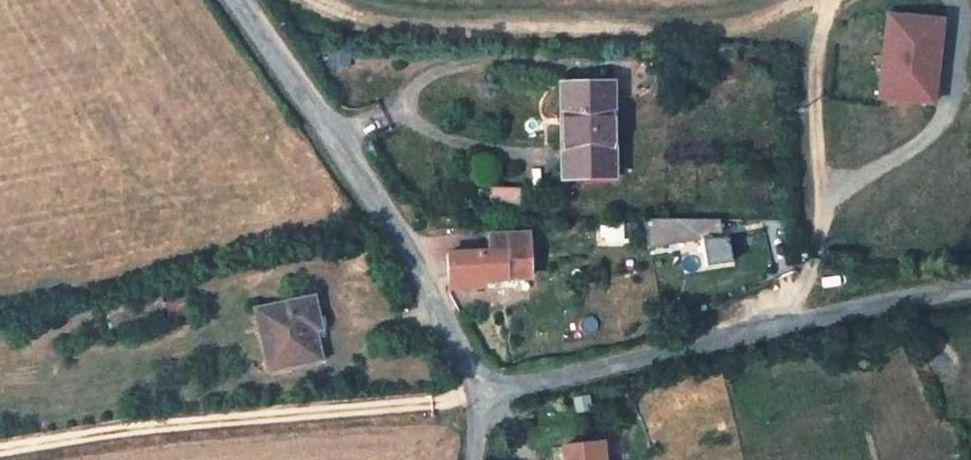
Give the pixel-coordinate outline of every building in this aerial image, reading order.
[(951,20),(887,13),(878,102),(942,109),(951,20)] [(710,58),(722,59),(723,49),(711,48),(710,58)] [(610,84),(592,85),(591,82),(589,80),(585,78),(581,78),(579,80),(579,85),(560,86),(562,178),(597,177),(596,168),(612,167),(610,84)] [(612,167),(596,168),(597,177),(612,177),(612,167)] [(520,189),(490,189),(490,207),(520,208),(520,189)] [(679,218),(660,220),(660,219),(648,221),(650,235),(664,232),(694,229),(693,223),(693,219),(679,221),(679,218)] [(714,221),(698,223),(700,237),(700,239),(716,236),(714,221)] [(651,245),(700,237),(698,223),(693,223),(694,229),(664,232),(650,235),(651,245)] [(529,278),(528,234),(488,235),(489,252),(447,253),(448,289),(459,288),(459,280),(480,279),(492,279),(529,278)] [(530,285),(529,278),(492,279),(493,286),(530,285)] [(480,279),(459,280),(459,288),(480,287),(480,279)] [(164,302),(161,293),(137,300),(139,308),(164,302)] [(193,316),(188,296),(164,302),(168,318),(169,322),(193,316)] [(320,358),(314,330),(326,328),(324,315),(317,317),(313,297),(254,310),(266,364),(282,360),(284,368),(320,360),(320,358)] [(129,301),(106,307),(107,315),(131,310),(129,301)] [(320,358),(324,357),(320,336),(328,335),(326,328),(314,330),(320,358)] [(269,376),(321,364),(320,360),(284,368),(282,360),(266,364),(269,376)]
